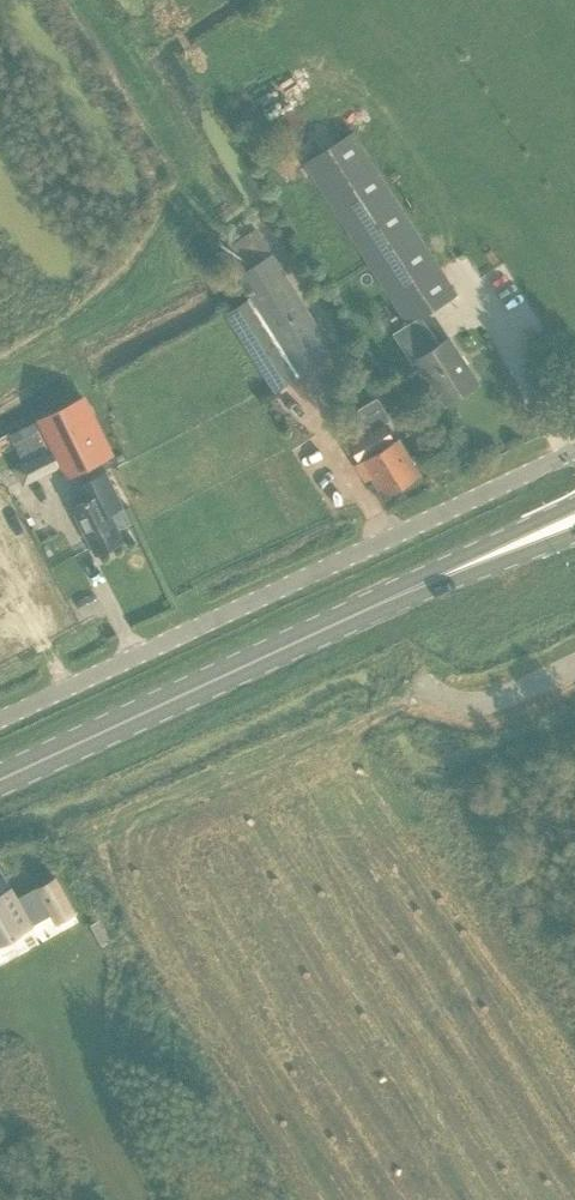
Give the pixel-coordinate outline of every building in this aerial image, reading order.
[(415,357),(445,404),(479,382),(450,337),(438,345),(421,318),(458,294),(353,131),(304,163),(408,325),(395,333),(411,360),(415,357)] [(274,251),(237,274),(252,298),(227,313),(275,391),(335,353),(297,292),(299,291),(274,251)] [(84,397),(41,418),(69,474),(112,453),(84,397)] [(361,458),(384,495),(421,473),(399,438),(395,440),(384,421),(348,443),(358,460),(361,458)] [(15,447),(6,430),(0,433),(0,455),(15,447)] [(52,447),(27,460),(16,465),(26,484),(62,466),(53,447),(52,447)] [(108,471),(99,475),(78,485),(85,500),(73,506),(91,543),(119,530),(110,513),(125,506),(108,471)] [(73,626),(72,618),(2,477),(0,478),(0,662),(73,626)] [(31,926),(31,925),(52,913),(56,922),(74,912),(54,877),(16,898),(0,869),(0,943),(31,926)]
